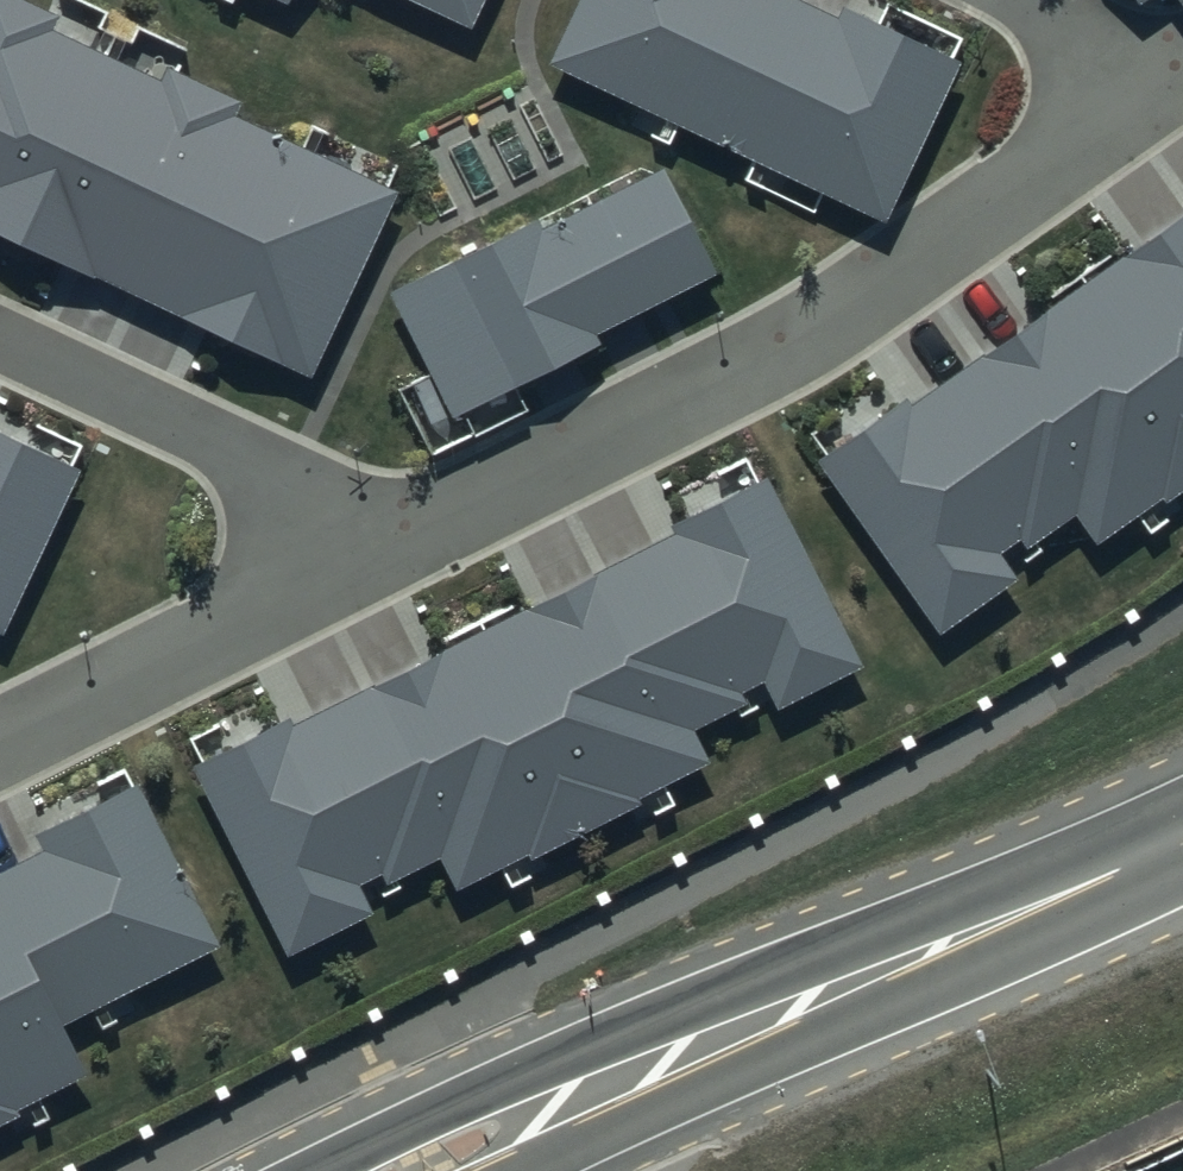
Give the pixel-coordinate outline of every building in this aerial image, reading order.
[(264,22),(274,0),(217,0),(264,22)] [(441,58),(467,0),(315,0),(441,58)] [(553,79),(885,232),(963,66),(820,0),(590,0),(553,79)] [(354,207),(0,35),(0,280),(257,405),(354,207)] [(388,291),(451,416),(600,341),(595,331),(716,270),(662,165),(541,227),(536,217),(388,291)] [(943,640),(1023,585),(1004,559),(1026,543),(1032,552),(1078,519),(1099,548),(1164,503),(1168,509),(1182,499),(1182,223),(912,413),(907,406),(821,467),(943,640)] [(67,488),(0,456),(0,632),(67,488)] [(194,771),(288,961),(375,919),(361,890),(384,878),(389,888),(440,862),(456,894),(527,859),(531,866),(643,811),(640,805),(711,769),(695,736),(748,709),(742,697),(764,687),(778,716),(866,672),(771,482),(674,530),(679,541),(292,732),(288,725),(194,771)] [(22,1121),(19,1115),(89,1080),(64,1029),(223,950),(140,784),(33,838),(42,856),(0,876),(0,1132),(22,1121)]
